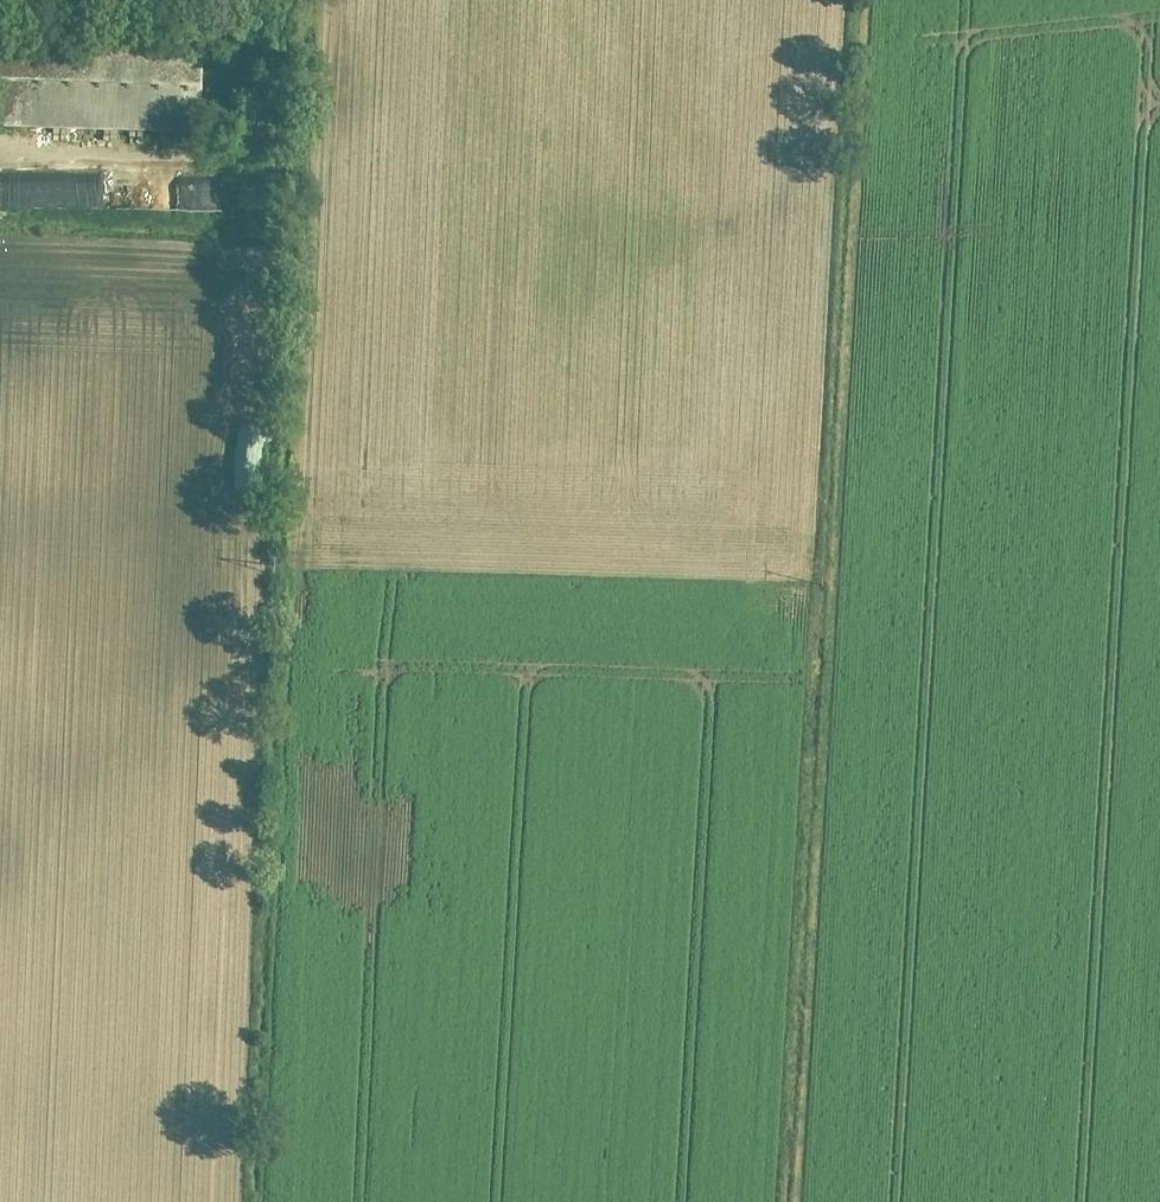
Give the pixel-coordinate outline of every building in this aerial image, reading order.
[(200,138),(204,49),(0,40),(0,129),(200,138)]
